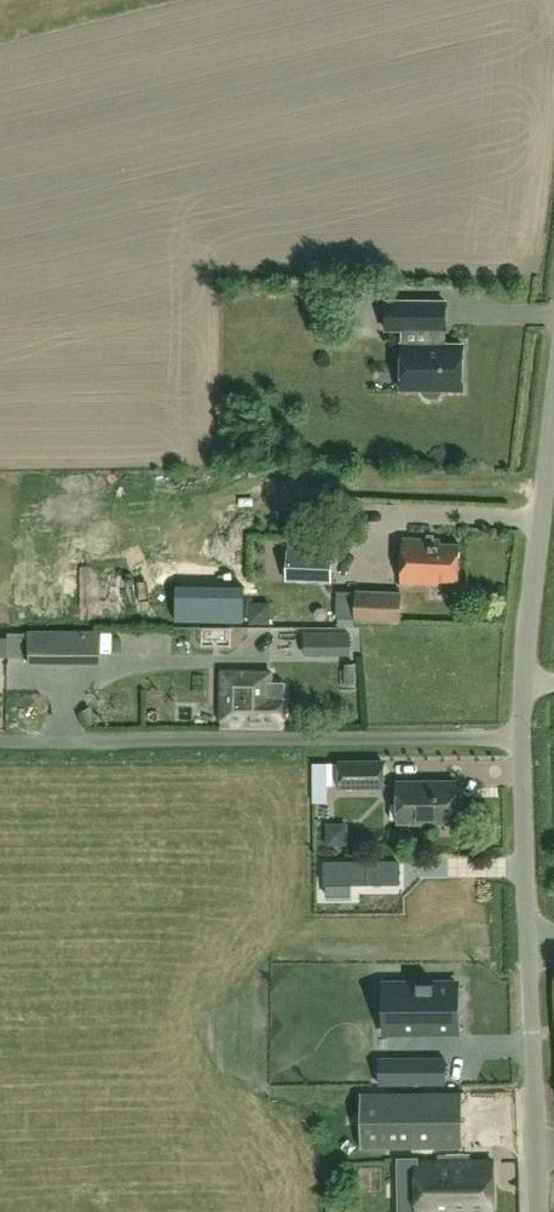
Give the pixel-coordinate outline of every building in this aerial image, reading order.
[(447,302),(388,301),(387,330),(403,331),(403,344),(403,391),(421,391),(424,396),(430,400),(437,399),(443,396),(446,391),(464,391),(465,344),(444,344),(444,331),(447,331),(447,302)] [(404,541),(402,586),(439,588),(439,584),(460,584),(461,547),(441,546),(441,543),(404,541)] [(289,579),(332,580),(333,551),(290,550),(289,579)] [(245,587),(176,586),(176,620),(245,621),(245,587)] [(402,591),(356,589),(355,621),(401,623),(402,591)] [(270,604),(251,603),(250,623),(270,623),(270,604)] [(98,629),(24,631),(25,664),(44,663),(45,667),(99,665),(98,629)] [(350,634),(334,634),(334,654),(350,654),(350,634)] [(223,728),(285,730),(286,686),(271,686),(271,675),(225,674),(223,728)] [(32,704),(47,701),(43,683),(29,686),(32,704)] [(385,790),(385,765),(341,765),(341,791),(385,790)] [(457,825),(457,785),(399,785),(399,825),(457,825)] [(327,855),(327,875),(385,874),(385,854),(327,855)] [(400,1030),(400,1031),(400,1032),(458,1032),(458,984),(385,984),(385,987),(387,987),(402,1030),(400,1030)] [(398,1083),(446,1083),(445,1059),(398,1060),(398,1083)] [(417,1166),(418,1211),(495,1211),(495,1165),(417,1166)]
